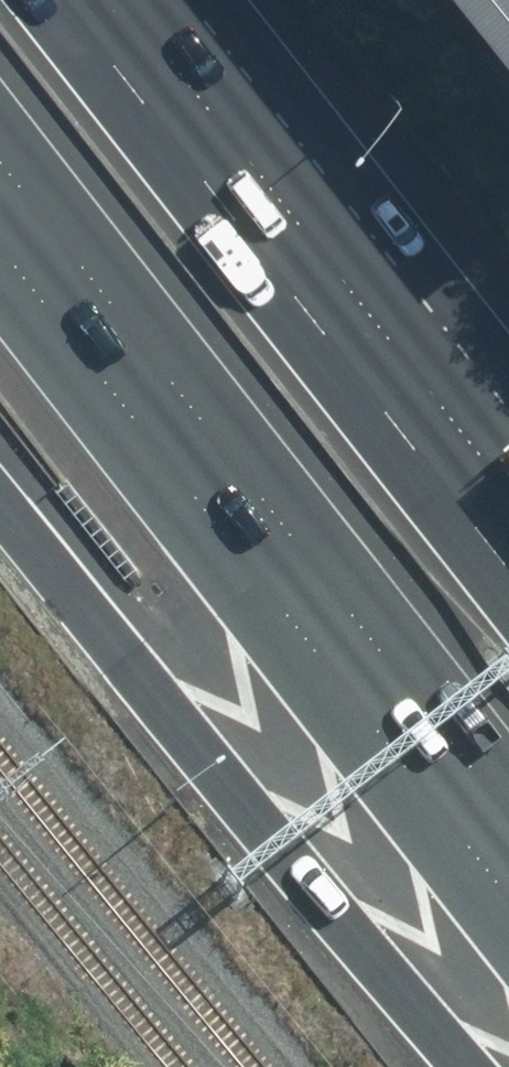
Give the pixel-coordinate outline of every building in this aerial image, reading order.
[(508,40),(508,0),(477,0),(508,40)]
